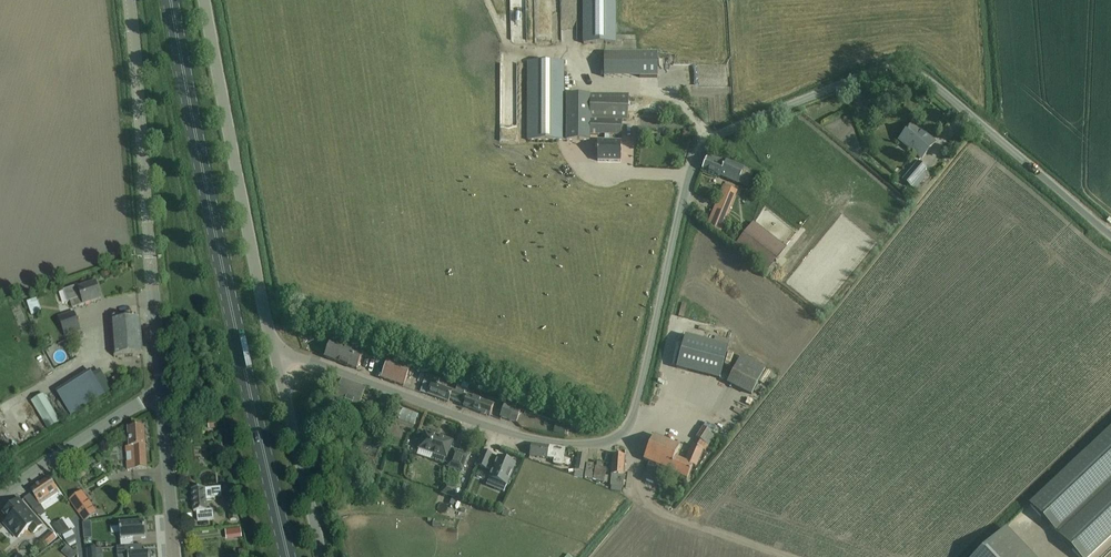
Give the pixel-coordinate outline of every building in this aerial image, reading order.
[(583,44),(616,44),(615,0),(583,0),(583,44)] [(646,54),(604,54),(604,78),(646,78),(658,78),(658,53),(646,54)] [(629,95),(618,95),(567,95),(567,126),(564,126),(564,62),(529,62),(528,141),(590,141),(590,135),(599,136),(599,135),(605,135),(605,142),(597,141),(598,162),(621,162),(622,142),(610,142),(610,135),(621,136),(622,127),(623,127),(623,126),(622,126),(622,121),(628,122),(628,116),(661,117),(662,103),(629,102),(629,95)] [(922,134),(923,133),(913,125),(899,141),(922,160),(935,144),(926,136),(925,137),(922,134)] [(651,129),(638,128),(637,139),(650,140),(651,129)] [(734,164),(734,163),(733,164),(709,154),(707,159),(702,170),(712,174),(747,188),(754,172),(734,164)] [(918,162),(903,182),(911,188),(926,169),(918,162)] [(924,177),(917,184),(922,190),(930,183),(924,177)] [(735,190),(724,186),(707,227),(717,231),(724,215),(728,216),(731,208),(728,206),(735,190)] [(785,249),(761,230),(753,223),(735,246),(744,253),(767,271),(785,249)] [(77,285),(67,288),(63,290),(66,302),(69,301),(72,308),(100,298),(95,282),(78,288),(77,285)] [(23,307),(28,322),(39,318),(34,304),(23,307)] [(74,313),(59,318),(64,335),(79,330),(74,313)] [(142,355),(140,319),(111,322),(113,357),(142,355)] [(686,336),(677,368),(720,380),(728,347),(686,336)] [(363,355),(341,347),(331,343),(325,358),(357,370),(363,355)] [(751,395),(765,369),(741,356),(727,383),(751,395)] [(387,363),(385,368),(381,379),(404,387),(410,371),(387,363)] [(112,387),(103,373),(59,401),(68,415),(112,387)] [(440,380),(426,376),(424,383),(428,385),(426,389),(429,390),(428,395),(449,403),(453,391),(438,386),(440,380)] [(359,408),(365,390),(342,381),(336,399),(359,408)] [(466,391),(457,388),(453,401),(461,404),(466,391)] [(467,397),(464,407),(490,417),(494,406),(467,397)] [(45,400),(32,406),(43,434),(57,429),(45,400)] [(380,401),(373,418),(386,423),(393,406),(380,401)] [(522,410),(505,403),(500,417),(517,423),(522,410)] [(558,425),(556,434),(564,436),(566,427),(558,425)] [(127,469),(146,468),(143,427),(127,428),(128,447),(125,447),(127,469)] [(716,436),(708,431),(704,428),(696,439),(699,440),(695,446),(693,446),(686,462),(675,458),(680,447),(654,436),(644,460),(650,463),(643,479),(653,484),(656,485),(663,469),(670,471),(670,472),(687,479),(693,466),(695,467),(703,451),(705,452),(716,436)] [(1029,505),(1079,556),(1089,556),(1110,536),(1110,428),(1029,505)] [(425,433),(421,444),(419,450),(434,455),(432,460),(444,464),(445,463),(448,464),(447,467),(462,472),(467,456),(453,451),(452,455),(448,454),(452,442),(425,433)] [(564,460),(565,449),(549,446),(549,447),(532,444),(530,456),(554,460),(553,464),(562,466),(564,460)] [(483,452),(477,465),(487,470),(487,469),(492,471),(489,479),(486,485),(487,485),(487,486),(494,489),(494,488),(496,489),(496,490),(503,493),(503,492),(504,492),(507,486),(516,465),(498,458),(498,459),(492,457),(493,456),(483,452)] [(578,454),(577,458),(575,476),(582,479),(586,455),(578,454)] [(613,455),(611,487),(622,488),(625,456),(613,455)] [(587,463),(585,478),(591,480),(592,473),(593,464),(587,463)] [(594,474),(593,481),(597,482),(604,484),(605,478),(606,468),(595,466),(594,474)] [(130,483),(128,475),(117,477),(119,485),(130,483)] [(31,493),(23,498),(32,509),(40,504),(53,495),(58,492),(56,491),(54,487),(48,478),(30,490),(31,493)] [(441,495),(453,499),(457,488),(445,484),(441,495)] [(220,487),(203,489),(192,490),(194,511),(196,511),(197,521),(213,519),(212,509),(206,510),(205,500),(214,499),(214,496),(221,496),(220,487)] [(84,522),(96,513),(81,492),(68,500),(84,522)] [(42,525),(18,498),(2,512),(9,520),(5,523),(18,537),(28,528),(33,533),(42,525)] [(63,521),(54,527),(59,535),(68,529),(63,521)] [(144,523),(119,524),(121,546),(131,546),(130,539),(132,539),(145,538),(144,523)] [(1006,528),(975,556),(1034,556),(1006,528)] [(46,546),(56,538),(51,532),(41,540),(46,546)] [(72,536),(65,540),(66,542),(71,547),(77,544),(72,536)] [(62,551),(70,556),(74,556),(77,553),(67,545),(62,551)] [(116,547),(117,556),(118,556),(149,556),(148,551),(142,551),(141,545),(131,546),(121,546),(116,547)] [(86,549),(87,556),(96,556),(96,555),(101,555),(101,548),(86,549)]
